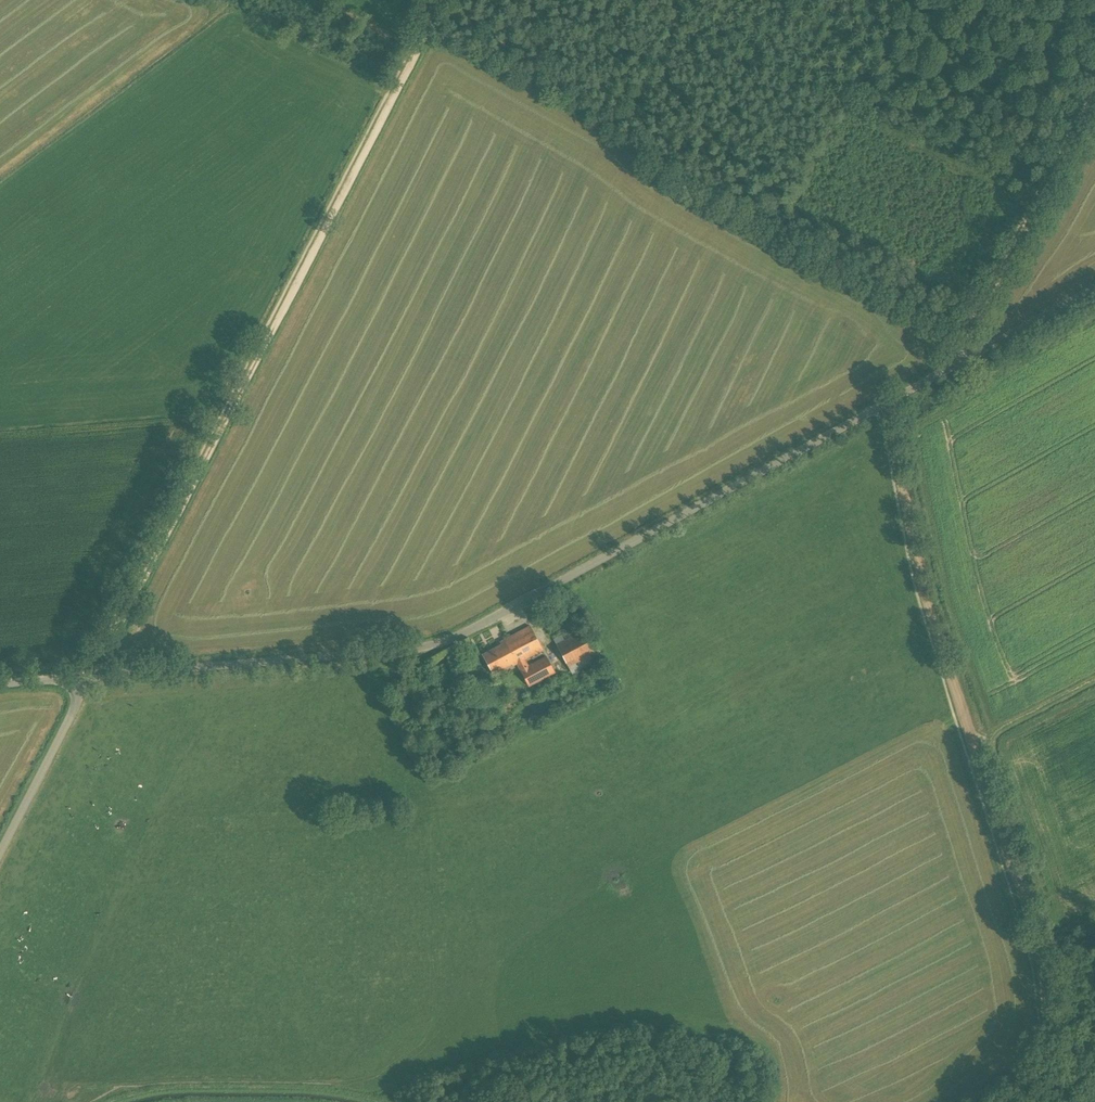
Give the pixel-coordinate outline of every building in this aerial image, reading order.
[(512,664),(513,666),(517,664),(529,687),(555,673),(546,655),(528,664),(526,659),(543,650),(530,625),(499,641),(500,643),(481,653),(492,674),(512,664)] [(586,628),(556,644),(573,676),(602,661),(597,650),(598,650),(586,628)]
